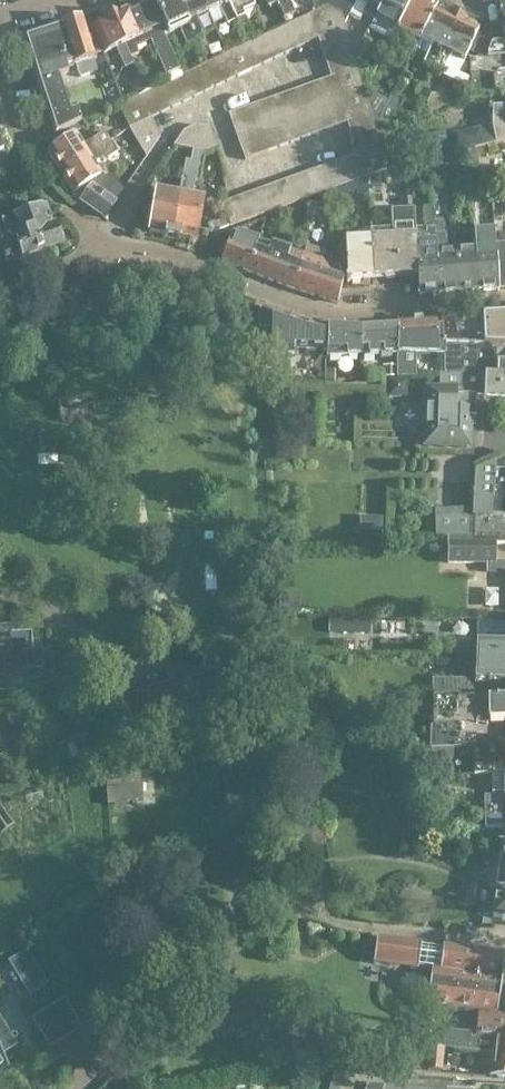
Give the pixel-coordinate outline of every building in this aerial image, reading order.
[(195,40),(177,0),(152,0),(156,8),(167,34),(168,36),(180,30),(187,46),(196,42),(195,40)] [(208,13),(202,0),(177,0),(195,40),(203,36),(196,19),(208,13)] [(237,20),(227,0),(202,0),(208,13),(213,24),(224,19),(227,25),(237,20)] [(253,0),(227,0),(237,20),(246,16),(244,12),(256,7),(253,0)] [(283,18),(294,13),(288,0),(275,0),(277,4),(279,8),(281,14),(283,18)] [(316,12),(327,7),(333,10),(335,0),(315,0),(316,12)] [(354,0),(335,0),(333,10),(338,12),(342,25),(351,11),(356,0),(354,0)] [(385,0),(357,0),(367,5),(362,15),(373,21),(385,0)] [(414,0),(385,0),(373,21),(370,27),(391,39),(414,0)] [(436,11),(426,5),(425,0),(414,0),(391,39),(390,40),(404,48),(405,45),(414,50),(436,11)] [(163,36),(167,34),(156,8),(146,13),(142,3),(131,8),(147,43),(151,41),(166,75),(179,69),(163,36)] [(135,48),(147,43),(131,8),(129,9),(127,7),(121,10),(121,13),(111,17),(130,58),(138,54),(135,48)] [(338,12),(333,10),(327,7),(316,12),(307,16),(318,38),(322,51),(348,43),(346,35),(342,25),(338,12)] [(431,69),(457,20),(436,11),(414,50),(426,56),(421,64),(431,69)] [(307,44),(318,38),(307,16),(296,22),(307,44)] [(133,65),(130,58),(111,17),(102,22),(99,20),(93,22),(93,25),(91,26),(91,27),(103,54),(103,55),(114,50),(123,69),(133,65)] [(83,19),(53,29),(66,68),(74,66),(74,67),(75,66),(79,78),(96,72),(93,61),(96,60),(95,56),(103,54),(91,27),(86,29),(83,19)] [(467,55),(478,30),(457,20),(431,69),(440,74),(441,72),(454,79),(456,75),(467,55)] [(307,44),(296,22),(285,27),(296,49),(307,44)] [(285,54),(296,49),(285,27),(274,32),(285,54)] [(504,57),(504,27),(478,30),(467,55),(472,54),(474,55),(478,55),(478,57),(504,57)] [(68,74),(66,68),(53,29),(24,38),(55,135),(80,123),(76,112),(69,114),(57,77),(68,74)] [(285,54),(274,32),(264,37),(274,59),(285,54)] [(346,35),(348,43),(351,53),(355,55),(361,42),(346,35)] [(263,64),(274,59),(264,37),(253,43),(263,64)] [(263,64),(253,43),(242,48),(252,70),(263,64)] [(322,51),(326,64),(351,56),(351,53),(348,43),(322,51)] [(237,77),(252,70),(242,48),(226,55),(237,77)] [(207,65),(215,60),(218,59),(213,49),(202,54),(207,65)] [(226,55),(218,59),(215,60),(226,82),(237,77),(226,55)] [(362,92),(351,56),(326,64),(331,78),(338,100),(362,92)] [(478,57),(478,59),(470,59),(470,77),(501,75),(504,75),(504,57),(478,57)] [(205,66),(215,88),(226,82),(215,60),(207,65),(205,66)] [(215,88),(205,66),(194,71),(204,93),(215,88)] [(183,76),(193,98),(204,93),(194,71),(183,76)] [(149,73),(139,78),(146,91),(155,86),(149,73)] [(502,93),(502,94),(504,93),(504,84),(501,85),(501,75),(470,77),(471,94),(502,93)] [(193,98),(183,76),(172,81),(182,103),(193,98)] [(146,91),(139,78),(130,83),(137,96),(146,91)] [(331,78),(319,82),(327,105),(338,100),(331,78)] [(171,108),(182,103),(172,81),(161,87),(171,108)] [(319,82),(308,86),(316,109),(327,105),(319,82)] [(304,113),(316,109),(308,86),(296,90),(304,113)] [(150,92),(160,114),(171,108),(161,87),(150,92)] [(296,90),(285,94),(293,117),(304,113),(296,90)] [(141,96),(151,118),(160,114),(150,92),(141,96)] [(362,92),(338,100),(346,123),(349,132),(372,124),(373,124),(364,98),(362,92)] [(281,121),(293,117),(285,94),(273,98),(281,121)] [(364,98),(373,124),(386,100),(375,94),(364,98)] [(459,103),(457,96),(431,94),(426,104),(428,111),(459,103)] [(386,100),(373,124),(373,125),(398,119),(402,113),(395,110),(400,100),(389,95),(386,100)] [(128,129),(146,157),(160,137),(151,118),(141,96),(118,107),(128,129)] [(273,98),(262,102),(270,125),(281,121),(273,98)] [(346,123),(338,100),(327,105),(335,127),(346,123)] [(255,118),(259,129),(270,125),(262,102),(251,106),(255,118)] [(316,109),(323,131),(335,127),(327,105),(316,109)] [(255,118),(251,106),(228,114),(232,126),(255,118)] [(492,108),(491,127),(504,125),(504,107),(492,108)] [(304,113),(312,135),(323,131),(316,109),(304,113)] [(293,117),(301,139),(312,135),(304,113),(293,117)] [(281,121),(289,143),(301,139),(293,117),(281,121)] [(255,118),(232,126),(236,137),(259,129),(255,118)] [(270,125),(278,147),(289,143),(281,121),(270,125)] [(352,144),(374,137),(376,136),(372,124),(349,132),(348,133),(352,144)] [(278,147),(270,125),(259,129),(263,141),(267,151),(278,147)] [(491,127),(457,135),(461,153),(499,143),(504,143),(504,125),(491,127)] [(174,147),(192,150),(203,152),(206,153),(217,149),(211,133),(196,126),(184,132),(174,147)] [(240,149),(263,141),(259,129),(236,137),(240,149)] [(48,152),(60,172),(110,141),(104,133),(83,146),(75,134),(48,152)] [(385,170),(378,147),(374,137),(352,144),(350,145),(354,156),(362,178),(385,170)] [(87,184),(91,188),(80,202),(92,210),(104,192),(116,201),(123,190),(116,185),(117,182),(108,175),(106,178),(101,175),(94,163),(101,158),(104,161),(117,153),(110,141),(60,172),(73,192),(87,184)] [(267,151),(263,141),(240,149),(244,160),(267,152),(267,151)] [(193,187),(194,182),(197,183),(203,152),(192,150),(190,162),(185,161),(181,180),(183,180),(173,238),(180,239),(180,238),(195,241),(203,198),(190,195),(191,189),(193,187)] [(3,155),(0,156),(0,174),(9,170),(3,155)] [(354,156),(343,160),(351,182),(362,178),(354,156)] [(339,186),(351,182),(343,160),(331,164),(339,186)] [(320,168),(328,190),(339,186),(331,164),(320,168)] [(320,168),(308,172),(316,194),(328,190),(320,168)] [(305,198),(316,194),(308,172),(297,176),(305,198)] [(470,173),(470,175),(471,187),(490,187),(489,173),(470,173)] [(470,175),(455,176),(456,192),(471,192),(470,175)] [(297,176),(286,180),(294,202),(305,198),(297,176)] [(165,236),(173,238),(183,180),(181,180),(169,178),(168,183),(170,185),(169,185),(168,191),(156,189),(149,232),(165,235),(165,236)] [(282,206),(294,202),(286,180),(274,184),(282,206)] [(274,184),(263,188),(271,210),(282,206),(274,184)] [(259,214),(271,210),(263,188),(251,192),(259,214)] [(104,218),(116,201),(104,192),(92,210),(104,218)] [(251,192),(240,196),(248,218),(259,214),(251,192)] [(236,222),(248,218),(240,196),(228,200),(236,222)] [(370,239),(373,277),(383,277),(385,278),(392,278),(394,277),(417,275),(412,219),(411,207),(410,207),(403,207),(389,208),(389,212),(381,212),(381,229),(369,230),(370,239)] [(412,219),(417,275),(418,296),(438,294),(433,220),(432,207),(422,207),(422,218),(412,219)] [(7,266),(22,261),(22,262),(61,249),(54,228),(52,229),(46,212),(42,209),(8,221),(7,220),(0,222),(0,247),(7,266)] [(210,232),(229,225),(226,217),(207,224),(210,232)] [(433,220),(438,294),(458,293),(455,251),(445,252),(444,239),(439,240),(438,234),(442,234),(441,220),(433,220)] [(247,272),(258,241),(232,231),(221,262),(247,272)] [(495,258),(494,249),(494,244),(493,231),(473,232),(477,291),(497,290),(495,258)] [(477,291),(473,232),(469,232),(469,237),(464,238),(465,251),(455,251),(458,293),(477,291)] [(373,277),(370,239),(343,241),(346,279),(350,279),(351,280),(358,280),(360,278),(373,277)] [(284,250),(258,241),(247,272),(291,289),(302,255),(291,251),(292,250),(285,247),(284,250)] [(494,244),(494,249),(495,258),(504,257),(504,243),(494,244)] [(336,304),(338,297),(341,282),(337,267),(302,255),(291,289),(336,304)] [(495,258),(497,290),(504,289),(504,257),(495,258)] [(326,353),(327,329),(307,325),(289,319),(259,308),(258,327),(271,332),(271,349),(265,349),(264,369),(279,370),(280,355),(297,355),(297,352),(326,353)] [(504,347),(504,316),(440,320),(441,344),(442,344),(479,346),(493,346),(504,347)] [(396,355),(396,363),(396,371),(439,373),(442,373),(442,344),(441,344),(440,320),(436,320),(436,319),(397,321),(396,329),(396,355)] [(325,359),(360,357),(360,332),(327,329),(326,353),(325,359)] [(360,357),(396,355),(396,329),(360,332),(360,357)] [(478,361),(479,346),(442,344),(442,373),(467,374),(504,376),(504,347),(493,346),(493,362),(478,361)] [(396,378),(396,371),(396,363),(388,363),(388,369),(386,369),(386,378),(389,378),(396,378)] [(335,383),(334,370),(326,370),(326,383),(335,383)] [(476,401),(466,400),(467,374),(442,373),(439,373),(439,386),(426,386),(424,446),(471,448),(472,427),(474,427),(475,417),(476,417),(476,401)] [(504,399),(504,376),(467,374),(466,400),(476,401),(476,398),(504,399)] [(396,378),(389,378),(389,398),(401,398),(407,391),(407,378),(396,378)] [(495,472),(495,462),(475,470),(474,497),(473,509),(471,535),(471,544),(495,544),(504,543),(504,472),(495,472)] [(435,538),(447,537),(471,535),(473,509),(434,510),(435,538)] [(471,535),(447,537),(447,564),(486,565),(486,581),(504,582),(504,563),(496,563),(495,544),(471,544),(471,535)] [(279,591),(279,614),(279,615),(299,615),(300,592),(279,591)] [(330,615),(329,631),(371,632),(372,616),(330,615)] [(27,691),(26,668),(39,667),(38,648),(32,648),(31,633),(0,634),(0,633),(0,693),(27,691)] [(476,642),(475,656),(474,681),(504,682),(504,644),(476,642)] [(432,679),(433,697),(464,697),(463,679),(432,679)] [(489,698),(489,697),(464,698),(464,697),(433,697),(433,749),(458,748),(504,745),(504,698),(489,698)] [(104,770),(104,771),(107,805),(129,804),(129,802),(143,801),(140,767),(104,770)] [(428,790),(441,790),(440,776),(428,776),(428,790)] [(504,827),(504,795),(484,797),(484,828),(504,827)] [(439,809),(439,797),(428,797),(429,809),(439,809)] [(8,824),(0,813),(0,830),(8,824)] [(504,827),(499,866),(488,864),(485,888),(496,889),(491,919),(500,920),(500,922),(504,922),(504,827)] [(376,937),(373,965),(417,971),(417,968),(420,946),(420,943),(376,937)] [(420,946),(417,968),(431,970),(427,1004),(496,1013),(504,954),(443,947),(442,949),(420,946)] [(25,993),(45,987),(32,949),(12,956),(25,993)] [(34,1020),(50,1045),(81,1026),(65,1001),(34,1020)] [(417,1041),(430,1042),(429,1048),(443,1049),(483,1053),(491,1054),(491,1050),(496,1051),(497,1047),(504,1048),(504,1015),(478,1012),(475,1038),(471,1037),(471,1033),(442,1031),(442,1029),(419,1026),(417,1041)] [(14,1046),(0,1023),(0,1054),(14,1046)] [(483,1063),(490,1064),(489,1076),(504,1078),(504,1048),(497,1047),(496,1051),(491,1050),(491,1054),(483,1053),(483,1063)] [(429,1048),(428,1071),(441,1073),(443,1049),(429,1048)] [(344,1075),(333,1072),(327,1088),(339,1088),(344,1075)]
